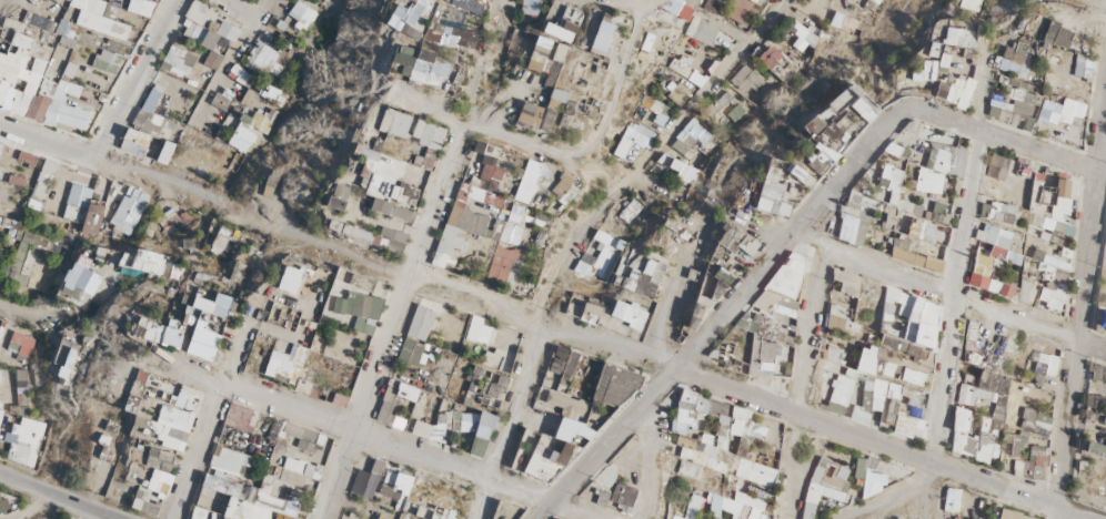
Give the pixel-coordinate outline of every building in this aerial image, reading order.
[(978,49),(943,42),(940,59),(916,55),(912,77),(938,83),(935,95),(968,101),(978,49)] [(1086,123),(1086,98),(1063,98),(1063,123),(1086,123)] [(985,257),(1027,265),(1031,249),(1045,252),(1042,265),(1071,271),(1076,249),(1047,243),(1048,236),(1038,234),(1040,228),(1053,231),(1055,222),(1068,225),(1073,198),(1037,190),(1029,227),(993,219),(985,257)]
